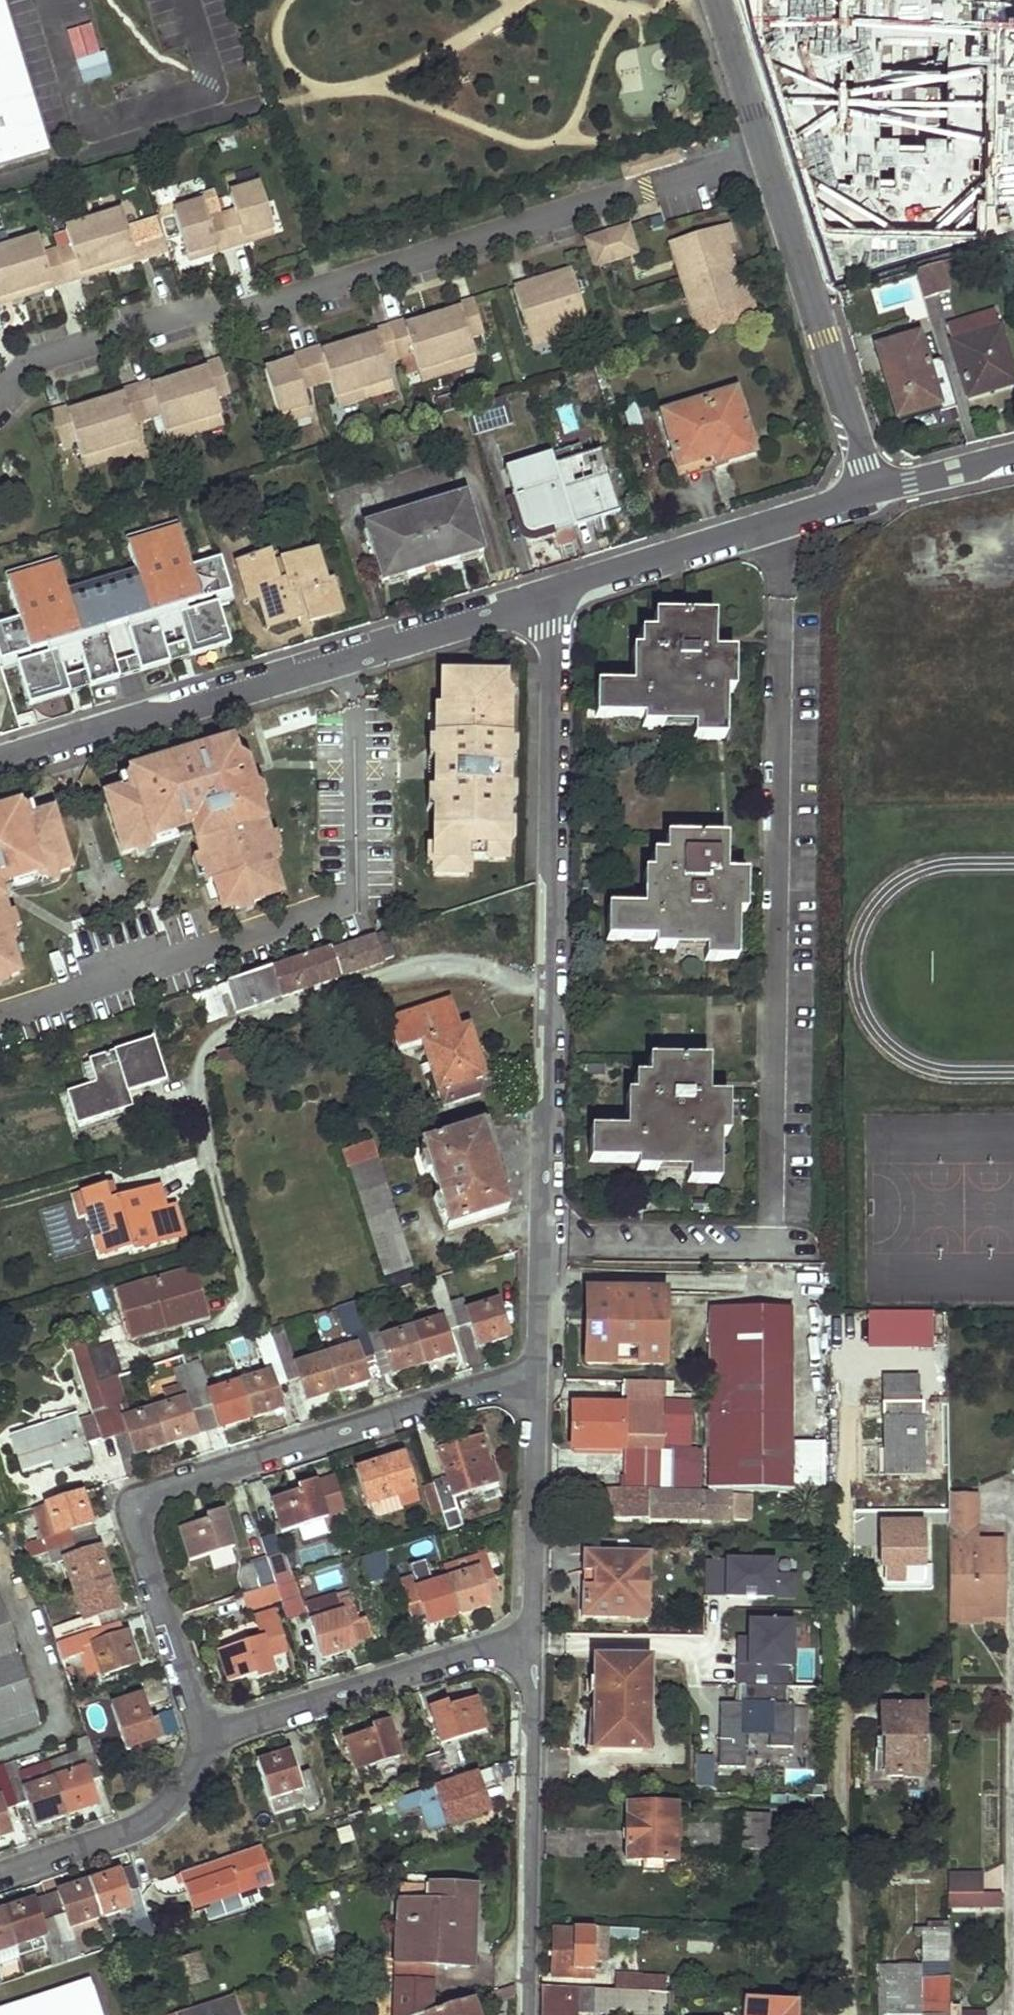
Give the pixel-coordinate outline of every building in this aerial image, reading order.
[(0,2),(0,168),(42,156),(0,2)] [(70,50),(95,46),(89,16),(64,20),(70,50)] [(611,57),(631,118),(671,105),(667,92),(682,87),(667,39),(611,57)] [(272,230),(259,186),(230,195),(235,212),(208,221),(203,204),(173,213),(187,256),(215,248),(216,253),(246,244),(245,239),(272,230)] [(82,279),(79,272),(92,268),(94,273),(121,264),(119,259),(132,255),(134,262),(150,258),(142,230),(127,234),(123,217),(67,234),(72,251),(44,259),(39,243),(0,254),(0,297),(9,294),(11,299),(38,290),(36,285),(49,281),(52,289),(82,279)] [(727,226),(715,230),(721,249),(733,245),(727,226)] [(623,229),(631,256),(637,254),(628,227),(623,229)] [(591,239),(600,266),(631,256),(623,229),(591,239)] [(274,235),(272,230),(245,239),(246,244),(274,235)] [(721,249),(715,230),(676,242),(683,266),(677,268),(687,298),(692,297),(700,320),(740,308),(734,289),(721,249)] [(594,268),(600,266),(591,239),(585,240),(594,268)] [(676,242),(670,244),(677,268),(683,266),(676,242)] [(215,248),(187,256),(188,262),(216,253),(215,248)] [(132,255),(119,259),(121,264),(94,273),(92,268),(79,272),(82,279),(134,262),(132,255)] [(922,301),(947,293),(937,264),(913,271),(922,301)] [(587,321),(571,271),(554,277),(555,281),(533,288),(531,283),(514,289),(530,339),(587,321)] [(554,277),(531,283),(533,288),(555,281),(554,277)] [(36,285),(38,290),(11,299),(9,294),(0,297),(0,304),(52,289),(49,281),(36,285)] [(746,285),(734,289),(740,308),(752,304),(746,285)] [(692,297),(687,298),(694,322),(700,320),(692,297)] [(460,314),(447,318),(446,313),(419,322),(420,326),(407,331),(405,323),(375,333),(377,341),(365,345),(363,340),(336,349),(337,353),(325,357),(322,350),(292,360),(295,367),(282,371),(280,367),(265,371),(280,415),(309,405),(303,388),(330,379),(336,396),(391,378),(386,361),(413,352),(419,369),(474,351),(469,334),(483,329),(473,301),(458,306),(460,314)] [(460,314),(458,306),(445,311),(446,313),(447,318),(460,314)] [(966,401),(1013,387),(993,315),(945,329),(966,401)] [(419,322),(418,319),(405,323),(407,331),(420,326),(419,322)] [(566,328),(530,339),(532,347),(569,336),(566,328)] [(377,341),(375,333),(362,337),(363,340),(365,345),(377,341)] [(899,426),(954,410),(939,363),(925,366),(915,340),(871,351),(881,383),(886,381),(899,426)] [(336,349),(335,346),(322,350),(325,357),(337,353),(336,349)] [(477,360),(474,351),(419,369),(422,379),(477,360)] [(295,367),(292,360),(279,364),(280,367),(282,371),(295,367)] [(153,390),(151,383),(121,392),(123,400),(110,404),(109,399),(81,407),(83,412),(70,416),(68,409),(52,414),(61,443),(76,438),(81,455),(137,437),(131,421),(159,412),(164,428),(220,411),(214,394),(228,390),(220,362),(204,367),(206,374),(193,378),(192,373),(164,381),(166,386),(153,390)] [(206,374),(204,367),(191,371),(192,373),(193,378),(206,374)] [(602,413),(608,411),(611,410),(599,371),(567,381),(575,407),(597,400),(602,413)] [(394,387),(391,378),(336,396),(339,406),(394,387)] [(164,381),(164,379),(151,383),(153,390),(166,386),(164,381)] [(728,463),(757,454),(737,390),(664,413),(680,465),(716,453),(718,457),(727,456),(728,463)] [(123,400),(121,392),(108,396),(109,399),(110,404),(123,400)] [(466,410),(474,436),(513,423),(505,397),(466,410)] [(81,407),(81,405),(68,409),(70,416),(83,412),(81,407)] [(312,415),(309,405),(280,415),(283,425),(312,415)] [(223,420),(220,411),(164,428),(167,438),(223,420)] [(140,447),(137,437),(81,455),(84,465),(140,447)] [(571,522),(617,508),(600,452),(554,466),(571,522)] [(684,476),(728,463),(727,456),(718,457),(716,453),(680,465),(684,476)] [(556,533),(573,528),(571,522),(554,466),(551,456),(505,470),(523,528),(526,533),(533,534),(553,528),(556,533)] [(382,589),(484,559),(467,500),(364,532),(382,589)] [(300,626),(341,614),(331,584),(325,586),(315,554),(273,567),(270,558),(236,567),(248,605),(261,601),(268,625),(299,616),(299,621),(300,626)] [(184,593),(183,588),(181,581),(154,590),(157,602),(184,593)] [(155,652),(219,632),(204,582),(183,588),(184,593),(157,602),(164,624),(141,630),(132,598),(130,599),(126,587),(95,596),(99,608),(96,609),(110,655),(117,653),(124,676),(158,664),(155,652)] [(591,677),(590,708),(636,709),(636,716),(657,717),(659,708),(688,710),(688,727),(717,728),(717,680),(726,681),(727,663),(717,661),(718,644),(694,642),(694,623),(703,624),(704,605),(644,603),(643,622),(632,621),(631,640),(622,640),(621,661),(631,662),(630,679),(591,677)] [(270,629),(299,621),(299,616),(268,625),(270,629)] [(23,689),(61,678),(46,629),(8,641),(23,689)] [(117,678),(124,676),(117,653),(110,655),(117,678)] [(510,738),(511,705),(508,705),(508,685),(508,675),(446,673),(446,704),(440,704),(439,753),(456,753),(456,765),(444,765),(444,778),(439,777),(439,785),(438,806),(437,844),(437,861),(437,871),(467,872),(467,855),(507,856),(508,837),(508,816),(508,804),(509,782),(509,759),(510,738)] [(123,786),(104,792),(121,849),(135,845),(153,839),(152,836),(181,828),(177,820),(197,815),(203,837),(195,839),(199,852),(205,871),(208,883),(215,880),(223,907),(280,890),(271,858),(277,857),(274,850),(268,830),(257,793),(251,774),(249,769),(234,772),(233,768),(233,767),(241,764),(240,762),(235,745),(232,734),(129,765),(131,771),(134,782),(123,786)] [(439,756),(439,738),(431,737),(431,756),(439,756)] [(518,759),(519,738),(510,738),(509,759),(518,759)] [(242,743),(235,745),(240,762),(247,760),(242,743)] [(456,753),(439,753),(439,756),(439,777),(444,778),(444,765),(456,765),(456,753)] [(131,771),(119,774),(123,786),(134,782),(131,771)] [(257,772),(251,774),(257,793),(263,791),(257,772)] [(516,804),(517,783),(509,782),(508,804),(516,804)] [(438,806),(439,785),(429,785),(428,805),(438,806)] [(0,806),(0,875),(5,873),(8,880),(37,871),(39,875),(57,869),(69,866),(52,808),(33,814),(19,818),(15,806),(14,801),(0,806)] [(29,802),(15,806),(19,818),(33,814),(29,802)] [(197,815),(177,820),(181,828),(192,825),(195,839),(203,837),(197,815)] [(602,898),(602,931),(647,931),(646,939),(668,939),(669,931),(700,932),(700,952),(727,953),(729,909),(738,909),(739,890),(729,889),(730,866),(711,865),(711,849),(720,849),(720,827),(662,827),(661,844),(648,844),(646,861),(637,861),(637,882),(646,882),(646,898),(602,898)] [(274,828),(268,830),(274,850),(280,849),(274,828)] [(153,839),(135,845),(137,853),(156,847),(153,839)] [(437,861),(437,844),(429,843),(429,861),(437,861)] [(199,852),(192,855),(197,873),(205,871),(199,852)] [(57,869),(39,875),(41,882),(60,878),(57,869)] [(16,967),(9,940),(12,939),(9,929),(4,912),(0,900),(0,972),(16,967)] [(10,910),(4,912),(9,929),(16,928),(10,910)] [(228,981),(237,1010),(386,962),(385,959),(395,956),(388,932),(333,950),(333,947),(228,981)] [(189,994),(198,1021),(227,1013),(217,985),(189,994)] [(423,1045),(443,1106),(481,1094),(476,1077),(484,1075),(469,1030),(460,1032),(451,1002),(390,1020),(400,1051),(423,1045)] [(168,1017),(174,1035),(184,1032),(178,1014),(168,1017)] [(71,1088),(80,1121),(105,1114),(104,1107),(122,1101),(120,1091),(168,1076),(155,1037),(93,1056),(99,1080),(71,1088)] [(685,1181),(709,1181),(711,1134),(720,1134),(720,1114),(710,1113),(710,1095),(691,1094),(692,1076),(701,1076),(701,1059),(643,1058),(641,1075),(631,1075),(631,1094),(622,1093),(622,1113),(632,1113),(631,1130),(588,1128),(587,1159),(635,1161),(636,1170),(654,1170),(654,1160),(686,1161),(685,1181)] [(422,1142),(450,1228),(509,1210),(503,1190),(497,1191),(483,1147),(489,1145),(483,1123),(451,1133),(422,1142)] [(344,1146),(350,1166),(379,1156),(373,1138),(344,1146)] [(350,1166),(390,1293),(399,1290),(419,1284),(379,1156),(350,1166)] [(76,1194),(81,1211),(88,1209),(116,1200),(111,1184),(76,1194)] [(132,1246),(132,1249),(166,1239),(157,1211),(166,1208),(165,1207),(159,1187),(116,1200),(88,1209),(101,1254),(132,1246)] [(157,1211),(166,1239),(182,1234),(173,1206),(165,1207),(166,1208),(157,1211)] [(179,1323),(205,1315),(203,1307),(190,1266),(115,1289),(130,1338),(179,1323)] [(459,1331),(451,1305),(442,1277),(431,1280),(440,1309),(443,1320),(412,1330),(423,1367),(440,1362),(439,1355),(453,1352),(447,1334),(459,1331)] [(664,1311),(663,1292),(641,1291),(609,1291),(585,1291),(585,1308),(585,1347),(585,1364),(608,1364),(641,1364),(663,1364),(663,1344),(664,1311)] [(451,1305),(459,1331),(473,1327),(478,1344),(494,1339),(497,1344),(511,1340),(499,1303),(468,1312),(466,1302),(451,1305)] [(374,1356),(364,1325),(357,1303),(337,1309),(349,1349),(331,1354),(328,1344),(323,1345),(326,1356),(338,1393),(354,1388),(352,1383),(367,1379),(361,1360),(374,1356)] [(704,1369),(709,1489),(790,1490),(786,1389),(783,1307),(719,1309),(722,1369),(704,1369)] [(701,1310),(704,1369),(722,1369),(719,1309),(701,1310)] [(364,1325),(374,1356),(387,1353),(393,1370),(407,1367),(409,1372),(423,1367),(412,1330),(383,1338),(377,1322),(364,1325)] [(272,1334),(287,1382),(300,1380),(306,1396),(319,1393),(321,1398),(338,1393),(326,1356),(296,1363),(283,1325),(270,1329),(272,1334)] [(122,1374),(112,1342),(100,1346),(95,1330),(82,1335),(99,1381),(122,1374)] [(241,1382),(252,1419),(269,1413),(267,1409),(281,1405),(275,1386),(287,1382),(272,1334),(260,1337),(271,1373),(241,1382)] [(75,1353),(103,1438),(115,1435),(99,1381),(82,1335),(66,1340),(71,1354),(75,1353)] [(478,1344),(479,1349),(497,1344),(494,1339),(478,1344)] [(439,1355),(440,1362),(455,1358),(453,1352),(439,1355)] [(374,1356),(382,1379),(394,1376),(393,1370),(387,1353),(374,1356)] [(367,1379),(368,1383),(382,1379),(374,1356),(361,1360),(367,1379)] [(187,1364),(202,1409),(215,1405),(221,1422),(234,1420),(236,1424),(252,1419),(241,1382),(210,1391),(200,1360),(187,1364)] [(202,1409),(187,1364),(175,1368),(180,1385),(163,1390),(168,1405),(154,1409),(166,1445),(182,1440),(181,1435),(194,1431),(189,1412),(202,1409)] [(393,1370),(394,1376),(409,1372),(407,1367),(393,1370)] [(99,1381),(115,1435),(129,1431),(134,1448),(148,1445),(150,1450),(166,1445),(154,1409),(124,1418),(115,1393),(146,1385),(141,1369),(122,1374),(99,1381)] [(890,1436),(890,1473),(925,1474),(927,1402),(917,1401),(917,1373),(886,1373),(886,1435),(890,1436)] [(352,1383),(354,1388),(368,1383),(367,1379),(352,1383)] [(573,1388),(573,1450),(624,1451),(624,1448),(680,1448),(687,1448),(688,1385),(623,1384),(623,1389),(573,1388)] [(808,1388),(786,1389),(790,1490),(812,1491),(808,1388)] [(306,1396),(307,1402),(321,1398),(319,1393),(306,1396)] [(202,1409),(209,1431),(222,1427),(221,1422),(215,1405),(202,1409)] [(267,1409),(269,1413),(282,1410),(281,1405),(267,1409)] [(194,1431),(196,1436),(209,1431),(202,1409),(189,1412),(194,1431)] [(13,1435),(23,1470),(53,1461),(51,1452),(65,1448),(71,1463),(91,1457),(77,1415),(13,1435)] [(115,1435),(123,1458),(137,1454),(134,1448),(129,1431),(115,1435)] [(181,1435),(182,1440),(196,1436),(194,1431),(181,1435)] [(428,1465),(449,1531),(464,1527),(456,1500),(500,1486),(485,1438),(452,1447),(451,1444),(439,1448),(442,1460),(428,1465)] [(134,1448),(137,1454),(150,1450),(148,1445),(134,1448)] [(652,1488),(680,1488),(680,1448),(624,1448),(624,1451),(623,1473),(652,1474),(652,1488)] [(358,1471),(369,1506),(398,1498),(402,1507),(418,1502),(404,1457),(388,1462),(389,1467),(376,1471),(374,1466),(358,1471)] [(374,1466),(376,1471),(389,1467),(388,1462),(374,1466)] [(623,1473),(623,1488),(651,1488),(652,1488),(652,1474),(623,1473)] [(274,1502),(282,1532),(300,1527),(328,1519),(328,1517),(348,1512),(337,1478),(318,1483),(319,1488),(300,1494),(274,1502)] [(298,1489),(300,1494),(319,1488),(318,1483),(298,1489)] [(604,1488),(603,1517),(731,1519),(732,1511),(739,1511),(738,1495),(652,1492),(651,1488),(623,1488),(604,1488)] [(25,1545),(29,1557),(39,1553),(75,1542),(71,1530),(88,1525),(83,1508),(88,1507),(83,1491),(45,1503),(56,1535),(25,1545)] [(977,1541),(966,1541),(967,1525),(977,1525),(977,1493),(950,1493),(950,1605),(982,1604),(982,1610),(1004,1611),(1005,1542),(977,1541)] [(751,1495),(738,1495),(739,1511),(732,1511),(731,1519),(751,1519),(751,1495)] [(83,1508),(88,1525),(93,1523),(88,1507),(83,1508)] [(206,1517),(208,1522),(226,1517),(224,1513),(206,1517)] [(181,1529),(190,1561),(235,1546),(226,1517),(208,1522),(181,1529)] [(300,1527),(305,1544),(333,1535),(328,1519),(300,1527)] [(888,1568),(887,1581),(923,1582),(924,1523),(883,1522),(881,1568),(888,1568)] [(75,1542),(97,1534),(93,1523),(88,1525),(71,1530),(75,1542)] [(75,1542),(78,1554),(96,1548),(101,1547),(97,1534),(75,1542)] [(64,1559),(74,1589),(110,1578),(106,1562),(100,1563),(96,1548),(78,1554),(75,1542),(39,1553),(42,1559),(50,1557),(52,1562),(64,1559)] [(96,1548),(100,1563),(106,1562),(101,1547),(96,1548)] [(268,1560),(275,1584),(291,1579),(281,1548),(266,1552),(268,1560)] [(361,1558),(369,1584),(388,1577),(381,1552),(361,1558)] [(594,1600),(583,1600),(583,1618),(631,1618),(631,1600),(649,1600),(649,1570),(644,1570),(644,1553),(595,1552),(594,1600)] [(595,1552),(584,1552),(583,1600),(594,1600),(595,1552)] [(448,1580),(460,1619),(474,1614),(472,1608),(488,1604),(483,1585),(495,1582),(487,1556),(474,1561),(477,1572),(448,1580)] [(707,1558),(707,1594),(796,1596),(796,1574),(775,1573),(776,1559),(707,1558)] [(240,1581),(244,1593),(275,1584),(268,1560),(254,1564),(257,1576),(240,1581)] [(236,1570),(240,1581),(257,1576),(254,1564),(236,1570)] [(52,1628),(57,1642),(102,1627),(98,1614),(115,1609),(110,1594),(115,1592),(110,1578),(74,1589),(83,1619),(52,1628)] [(280,1600),(285,1618),(302,1612),(291,1579),(275,1584),(280,1600)] [(402,1583),(412,1619),(425,1616),(427,1621),(441,1617),(444,1623),(460,1619),(448,1580),(418,1589),(415,1579),(402,1583)] [(244,1593),(242,1594),(246,1610),(280,1600),(275,1584),(244,1593)] [(351,1596),(335,1600),(336,1604),(352,1600),(351,1596)] [(360,1624),(355,1610),(352,1600),(336,1604),(335,1600),(307,1608),(322,1659),(338,1654),(336,1648),(352,1644),(353,1647),(367,1643),(361,1623),(360,1624)] [(649,1600),(631,1600),(631,1618),(649,1618),(649,1600)] [(472,1608),(474,1614),(490,1609),(488,1604),(472,1608)] [(950,1605),(950,1620),(982,1620),(982,1610),(982,1604),(950,1605)] [(39,1726),(0,1609),(0,1739),(39,1726)] [(256,1680),(274,1674),(269,1656),(287,1651),(275,1611),(256,1616),(262,1638),(218,1651),(227,1682),(244,1677),(254,1674),(256,1680)] [(427,1621),(428,1627),(444,1623),(441,1617),(427,1621)] [(723,1766),(748,1766),(749,1732),(773,1732),(773,1747),(797,1747),(798,1704),(792,1704),(792,1684),(789,1684),(789,1664),(794,1664),(794,1620),(751,1620),(751,1645),(741,1645),(740,1684),(748,1684),(748,1702),(723,1702),(723,1766)] [(91,1644),(101,1674),(138,1663),(133,1647),(128,1648),(124,1633),(106,1639),(102,1627),(57,1642),(61,1655),(91,1644)] [(124,1633),(128,1648),(133,1647),(128,1631),(124,1633)] [(336,1648),(338,1654),(354,1649),(353,1647),(352,1644),(336,1648)] [(591,1712),(592,1752),(650,1752),(651,1658),(589,1658),(589,1681),(578,1681),(580,1697),(588,1697),(589,1712),(591,1712)] [(938,1676),(938,1690),(949,1691),(950,1676),(938,1676)] [(112,1703),(126,1747),(156,1737),(150,1721),(142,1693),(112,1703)] [(432,1715),(441,1744),(486,1732),(477,1701),(447,1710),(432,1715)] [(430,1709),(432,1715),(447,1710),(444,1705),(430,1709)] [(888,1738),(888,1773),(907,1773),(907,1760),(924,1762),(925,1707),(882,1706),(882,1738),(888,1738)] [(150,1721),(156,1737),(161,1736),(156,1720),(150,1721)] [(373,1728),(375,1732),(392,1727),(390,1721),(373,1728)] [(348,1741),(357,1772),(401,1758),(392,1727),(375,1732),(348,1741)] [(275,1757),(276,1763),(294,1758),(292,1752),(275,1757)] [(426,1756),(435,1787),(447,1783),(455,1781),(444,1752),(426,1756)] [(259,1762),(271,1800),(301,1791),(307,1808),(319,1804),(310,1773),(299,1774),(294,1758),(276,1763),(275,1757),(259,1762)] [(698,1757),(698,1789),(716,1789),(716,1757),(698,1757)] [(3,1764),(17,1807),(30,1802),(35,1818),(48,1814),(50,1819),(67,1814),(55,1778),(26,1788),(16,1759),(3,1764)] [(907,1760),(907,1773),(924,1774),(924,1762),(907,1760)] [(10,1826),(5,1810),(17,1807),(3,1764),(0,1765),(0,1830),(10,1826)] [(55,1778),(67,1814),(84,1808),(81,1802),(95,1798),(91,1782),(102,1779),(100,1773),(97,1765),(55,1778)] [(421,1807),(429,1831),(489,1812),(478,1778),(467,1781),(466,1777),(455,1781),(447,1783),(449,1788),(409,1801),(408,1796),(399,1799),(404,1812),(421,1807)] [(81,1802),(84,1808),(97,1803),(95,1798),(81,1802)] [(627,1806),(627,1859),(643,1860),(664,1860),(675,1861),(676,1806),(656,1805),(655,1800),(649,1799),(649,1806),(627,1806)] [(35,1818),(37,1823),(50,1819),(48,1814),(35,1818)] [(738,1839),(739,1851),(764,1850),(764,1816),(727,1815),(726,1839),(738,1839)] [(11,1832),(10,1826),(0,1830),(0,1836),(11,1832)] [(180,1875),(192,1910),(274,1883),(262,1847),(180,1875)] [(643,1860),(643,1871),(662,1872),(664,1860),(643,1860)] [(122,1876),(127,1893),(139,1889),(132,1867),(120,1870),(122,1876)] [(106,1875),(106,1880),(122,1876),(120,1870),(106,1875)] [(89,1880),(100,1915),(130,1906),(140,1935),(153,1931),(139,1889),(127,1893),(122,1876),(106,1880),(106,1875),(89,1880)] [(54,1917),(67,1959),(82,1954),(72,1925),(100,1915),(89,1880),(74,1885),(76,1891),(61,1896),(68,1913),(54,1917)] [(59,1890),(61,1896),(76,1891),(74,1885),(59,1890)] [(471,1886),(469,1901),(477,1901),(477,1887),(471,1886)] [(47,1895),(54,1917),(68,1913),(61,1896),(59,1890),(47,1895)] [(949,1893),(949,1908),(1009,1909),(1009,1894),(976,1893),(949,1893)] [(36,1904),(41,1921),(54,1917),(47,1895),(34,1898),(36,1904)] [(21,1903),(21,1908),(36,1904),(34,1898),(21,1903)] [(5,1908),(17,1943),(45,1935),(55,1963),(67,1959),(54,1917),(41,1921),(36,1904),(21,1908),(21,1903),(5,1908)] [(17,1943),(5,1908),(0,1909),(0,1949),(17,1943)] [(552,1930),(552,1977),(593,1979),(595,1953),(606,1953),(608,1939),(638,1940),(639,1929),(594,1927),(594,1932),(552,1930)] [(948,2006),(949,1933),(923,1933),(923,1967),(876,1966),(876,1984),(881,1984),(880,2014),(948,2014),(948,2006)] [(171,1945),(184,1987),(205,1980),(192,1938),(171,1945)] [(397,1960),(392,2014),(417,2014),(428,2012),(433,1961),(397,1960)] [(90,1977),(0,2007),(0,2014),(102,2014),(90,1977)] [(617,1978),(617,1991),(643,1992),(643,1979),(617,1978)] [(475,2008),(492,2003),(493,2005),(513,1999),(514,1984),(428,2012),(417,2014),(477,2014),(475,2008)] [(542,2014),(579,2014),(579,2009),(594,2010),(595,1990),(542,1989),(542,2014)] [(250,1990),(239,1993),(242,2006),(254,2002),(250,1990)] [(595,1990),(594,2010),(669,2012),(669,1993),(643,1992),(617,1991),(595,1990)] [(239,1993),(207,2003),(178,2012),(179,2014),(245,2014),(242,2006),(239,1993)] [(744,2014),(798,2014),(798,2001),(744,1999),(744,2014)] [(959,2006),(948,2006),(948,2014),(959,2014),(959,2006)]
